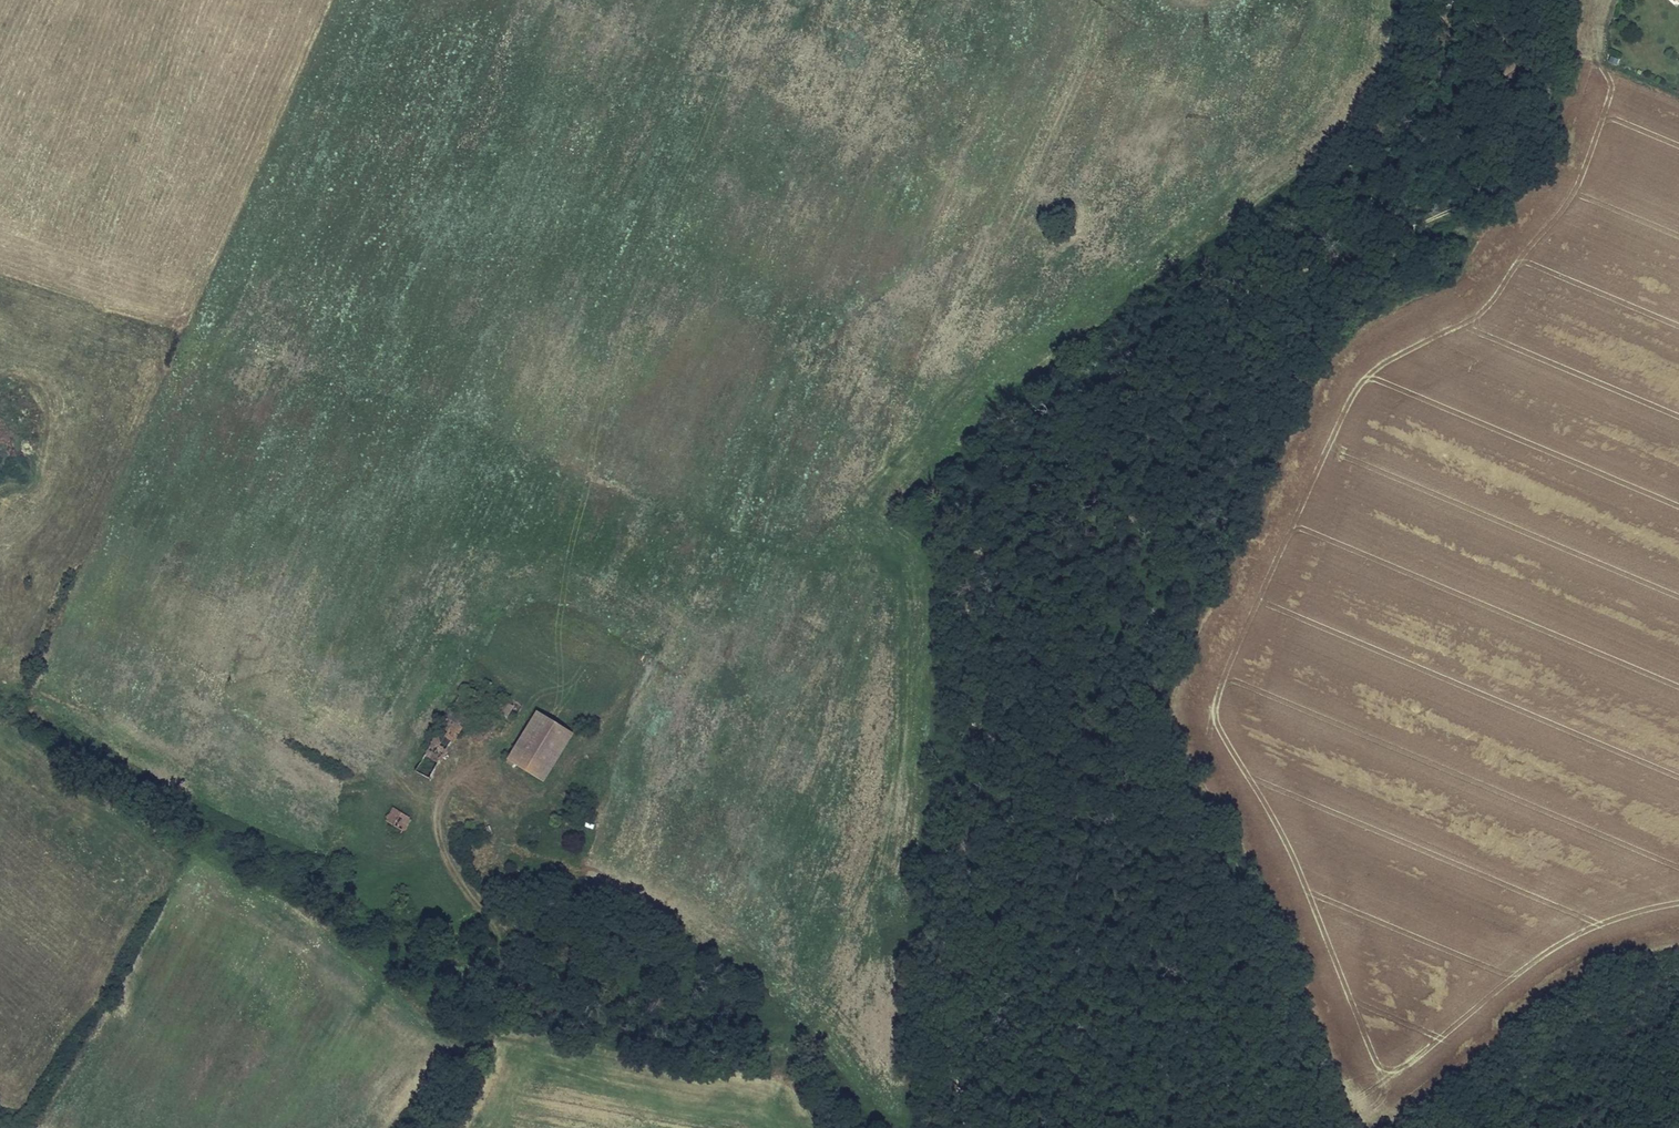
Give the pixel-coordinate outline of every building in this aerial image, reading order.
[(511,700),(504,713),(511,717),(519,705),(511,700)] [(463,720),(450,710),(415,771),(429,779),(463,720)] [(572,734),(536,711),(507,759),(543,781),(572,734)] [(406,833),(414,820),(393,808),(385,821),(392,825),(387,832),(400,840),(405,832),(406,833)]
